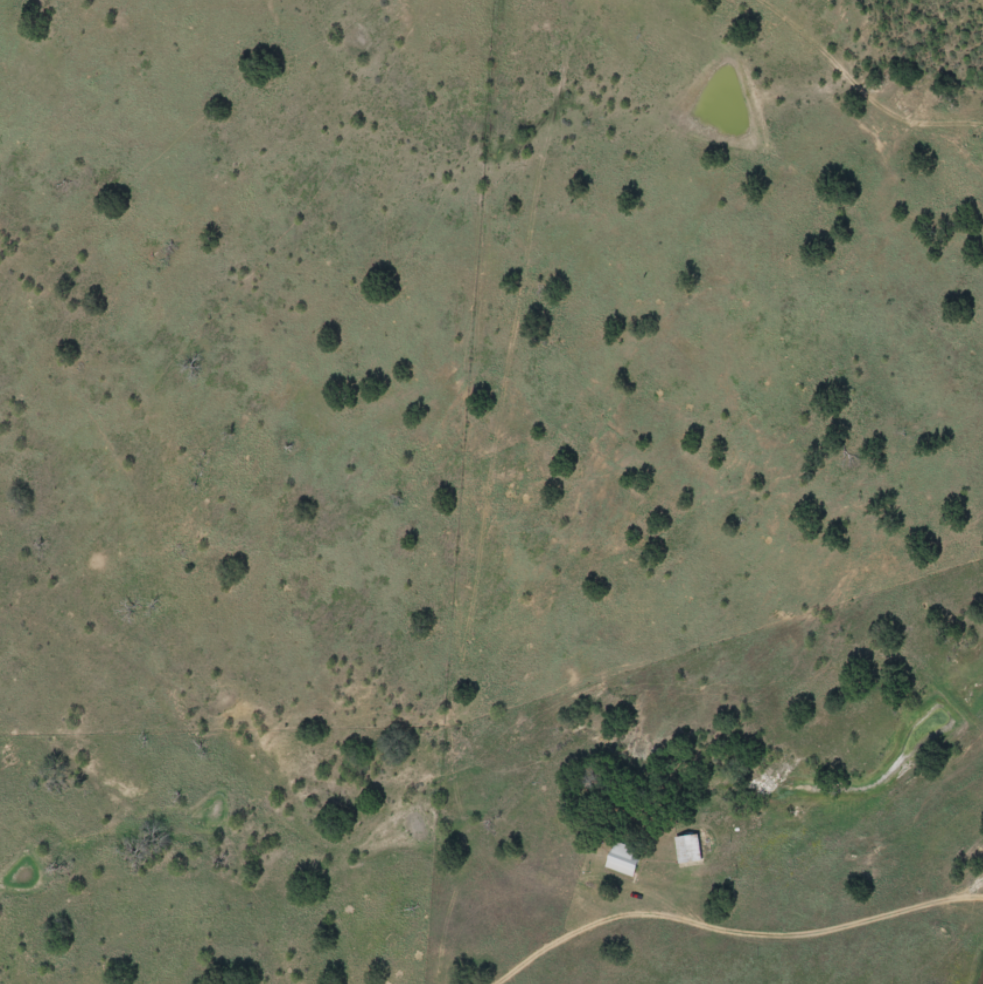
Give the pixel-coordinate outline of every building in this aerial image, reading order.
[(680,865),(705,863),(702,836),(678,838),(680,865)] [(611,872),(641,877),(645,850),(615,845),(611,872)]
